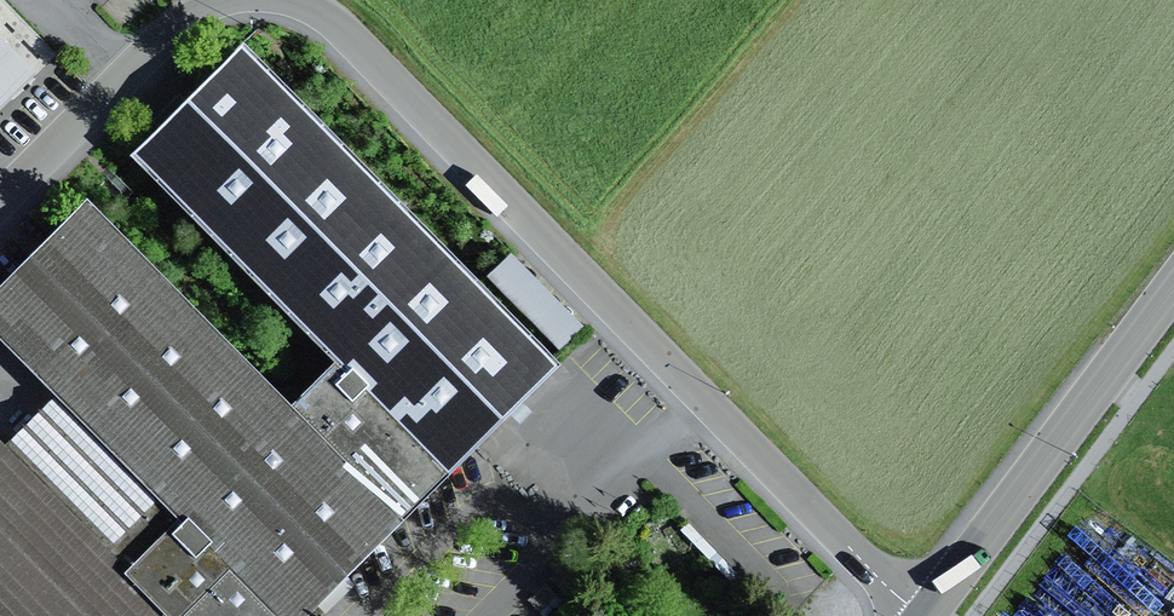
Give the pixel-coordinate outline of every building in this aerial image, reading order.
[(0,33),(0,106),(37,71),(0,33)] [(247,45),(138,154),(340,354),(296,398),(90,194),(0,285),(0,339),(56,393),(176,514),(127,562),(121,569),(168,615),(305,615),(563,357),(247,45)] [(176,514),(56,393),(6,442),(127,562),(176,514)] [(121,569),(127,562),(6,442),(0,436),(0,615),(168,615),(121,569)] [(687,522),(680,529),(736,584),(743,577),(687,522)] [(529,600),(545,615),(547,615),(563,601),(546,584),(529,600)]
